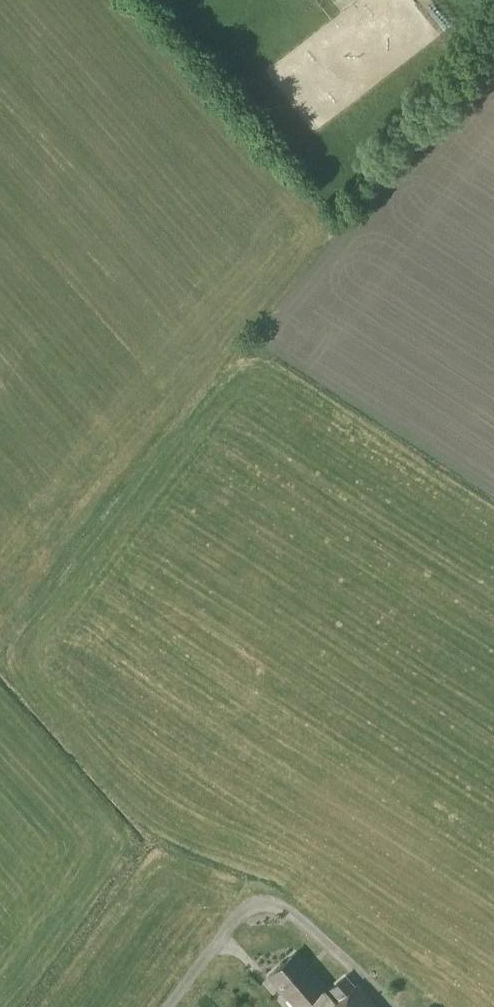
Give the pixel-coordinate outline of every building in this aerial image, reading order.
[(308,1000),(314,1006),(377,1006),(357,984),(355,986),(346,976),(330,990),(339,1000),(335,1003),(322,988),(323,987),(294,953),(269,976),(296,1006),(300,1006),(308,1000)]
